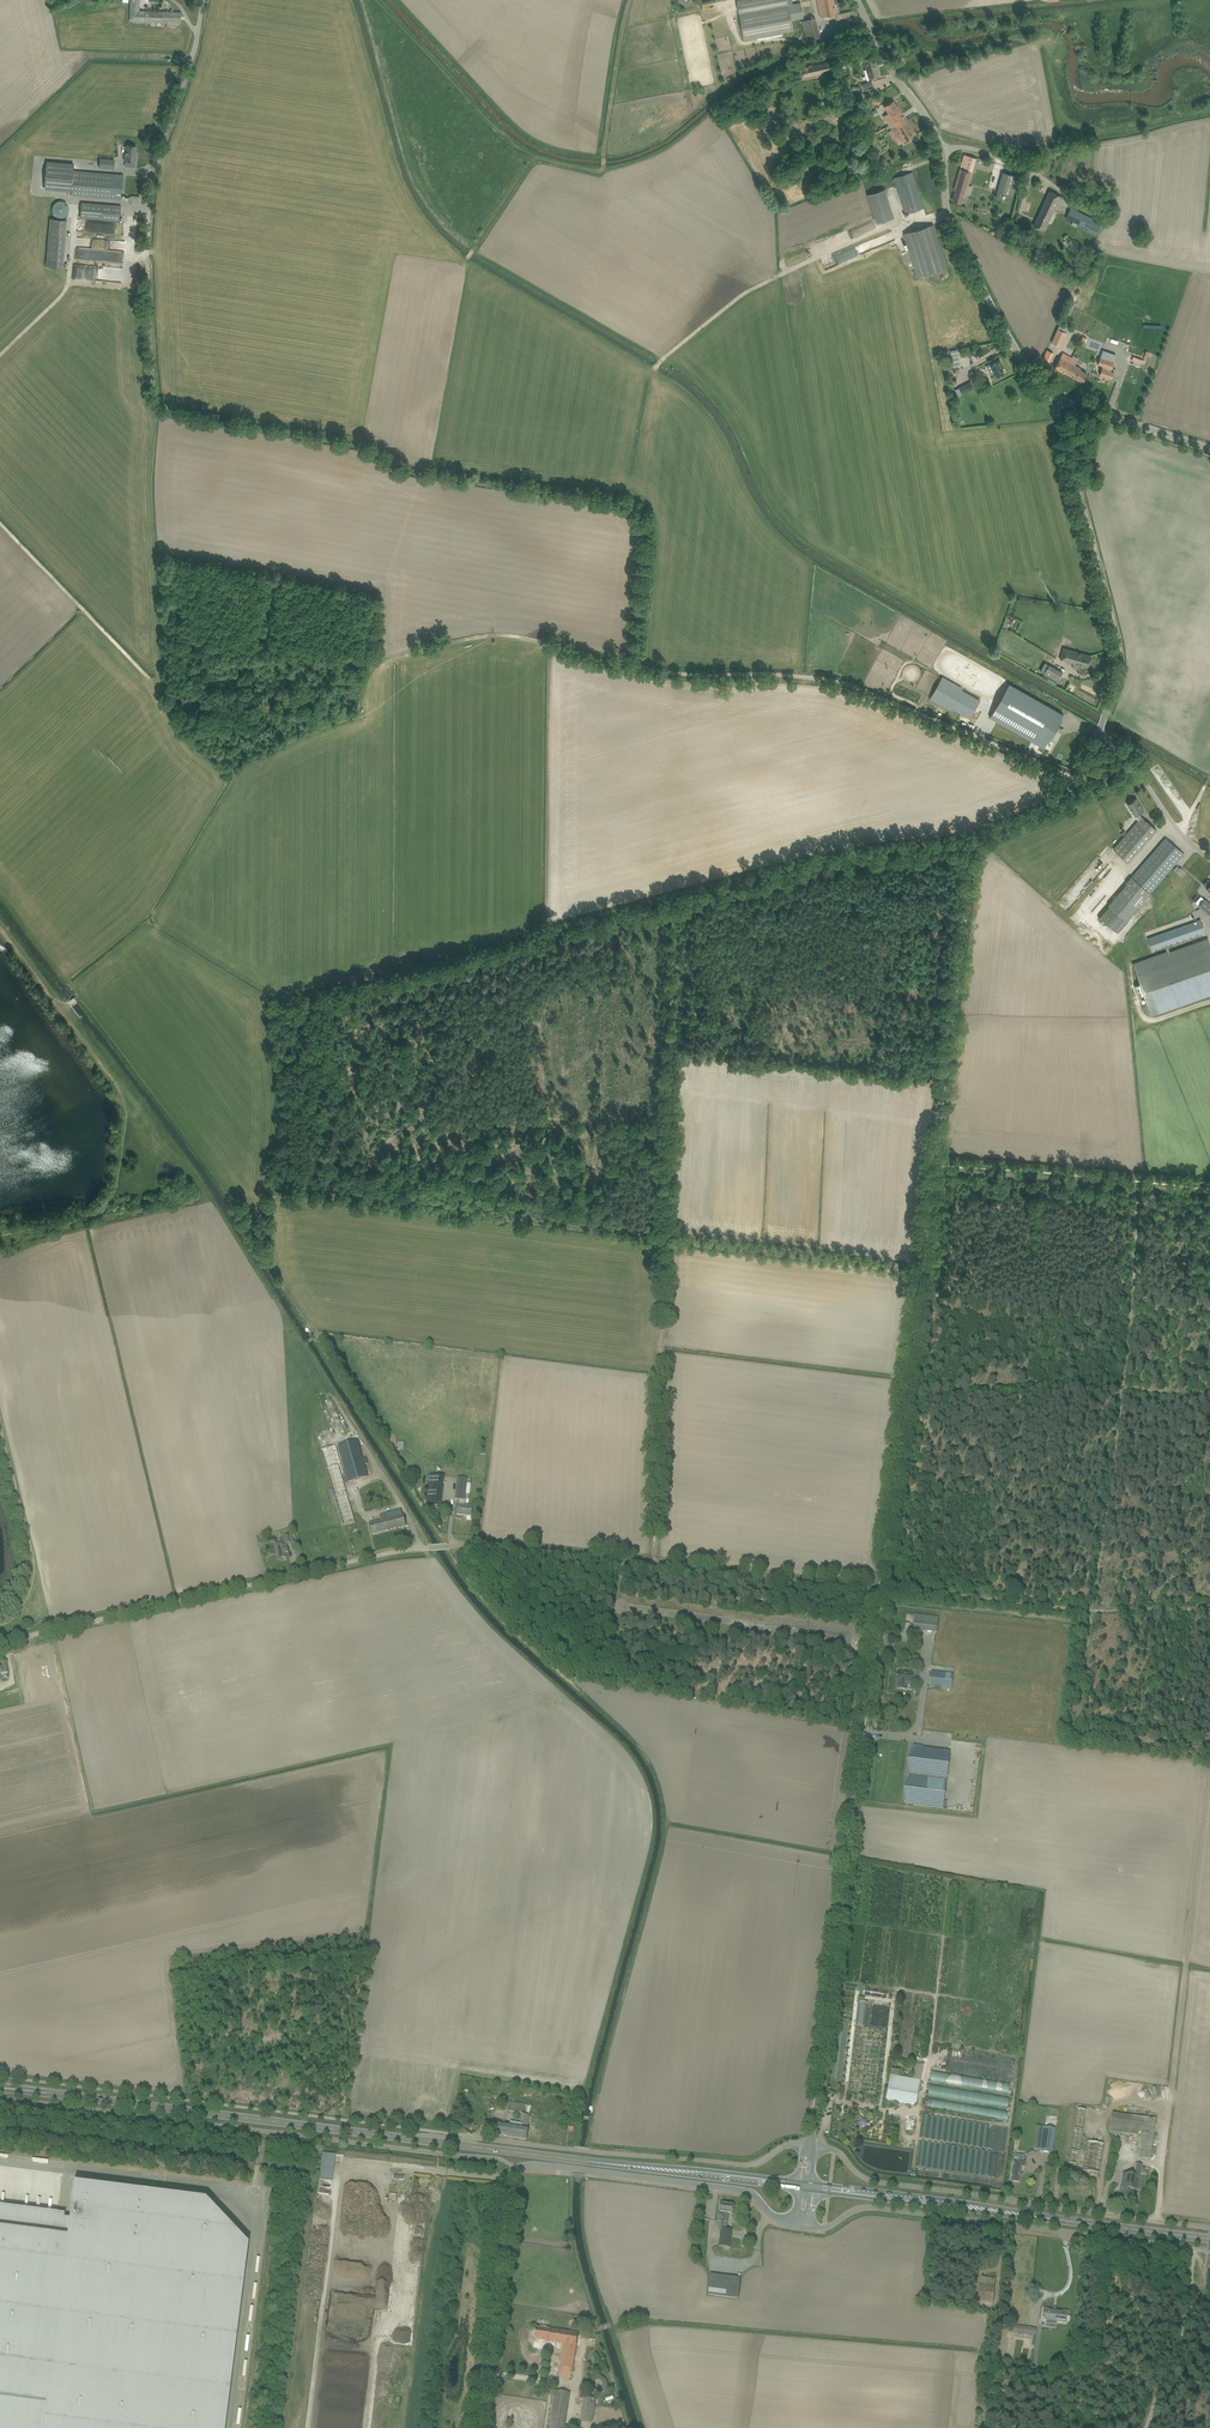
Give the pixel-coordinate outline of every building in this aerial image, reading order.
[(181,23),(181,12),(139,10),(140,0),(130,0),(130,21),(175,23),(181,23)] [(744,40),(793,31),(791,20),(803,18),(800,3),(789,5),(788,0),(749,0),(737,2),(744,40)] [(819,17),(836,14),(833,0),(816,0),(819,17)] [(802,21),(807,40),(820,37),(815,17),(802,21)] [(875,56),(864,59),(866,69),(865,70),(867,80),(880,77),(878,67),(875,56)] [(800,68),(803,80),(818,77),(818,76),(836,72),(834,60),(800,68)] [(863,83),(865,91),(874,88),(872,80),(863,83)] [(872,99),(875,106),(881,103),(878,97),(872,99)] [(888,113),(883,116),(889,126),(892,129),(897,138),(900,144),(910,138),(915,135),(903,116),(894,100),(889,103),(884,106),(888,113)] [(124,160),(136,161),(136,153),(136,152),(136,146),(125,145),(124,160)] [(955,190),(952,200),(961,203),(963,197),(965,198),(966,194),(966,193),(967,188),(972,190),(973,185),(968,184),(972,172),(969,171),(970,166),(973,167),(976,158),(964,155),(954,190),(955,190)] [(99,167),(114,169),(115,159),(100,158),(99,167)] [(72,195),(121,199),(123,175),(74,170),(74,163),(47,161),(44,189),(72,191),(72,195)] [(1002,171),(997,192),(1013,196),(1018,176),(1002,171)] [(894,177),(905,214),(918,210),(924,208),(912,172),(894,177)] [(885,189),(868,194),(877,223),(894,217),(885,189)] [(1033,225),(1043,230),(1061,196),(1050,190),(1033,225)] [(128,200),(141,201),(142,192),(139,192),(139,197),(128,197),(128,200)] [(59,217),(60,217),(61,217),(63,217),(64,217),(65,216),(66,215),(67,214),(68,213),(69,212),(69,210),(69,208),(69,207),(68,206),(68,204),(67,204),(66,203),(65,202),(64,201),(63,201),(62,201),(60,201),(59,201),(58,201),(56,202),(55,203),(54,204),(53,205),(53,206),(52,208),(52,209),(53,211),(53,212),(54,213),(54,214),(56,216),(57,217),(59,217)] [(80,218),(119,222),(120,221),(121,205),(81,202),(80,218)] [(1087,231),(1097,235),(1102,225),(1092,220),(1093,218),(1071,208),(1066,218),(1088,229),(1087,231)] [(46,266),(63,267),(67,219),(50,218),(46,266)] [(905,233),(918,277),(946,268),(933,224),(905,233)] [(825,269),(855,257),(852,249),(822,261),(825,269)] [(1052,342),(1061,346),(1067,332),(1058,328),(1052,342)] [(965,354),(970,358),(973,354),(968,350),(965,354)] [(1047,350),(1043,358),(1050,361),(1053,352),(1047,350)] [(1058,362),(1055,367),(1063,372),(1082,382),(1085,377),(1087,373),(1080,369),(1081,368),(1075,365),(1069,361),(1071,357),(1063,352),(1058,362)] [(1100,375),(1112,379),(1114,372),(1110,370),(1111,369),(1114,361),(1101,356),(1098,364),(1103,366),(1100,375)] [(999,358),(990,363),(995,372),(990,375),(992,378),(997,376),(1004,372),(1000,364),(1002,363),(999,358)] [(955,389),(958,396),(974,388),(971,381),(955,389)] [(1072,667),(1078,668),(1079,664),(1088,667),(1091,655),(1063,648),(1060,659),(1073,663),(1072,667)] [(1042,676),(1056,684),(1063,672),(1049,664),(1042,676)] [(970,718),(980,699),(961,689),(963,686),(942,675),(930,699),(950,709),(951,708),(970,718)] [(1030,740),(1044,748),(1049,739),(1050,740),(1062,719),(1061,718),(1063,714),(1009,683),(990,717),(1030,740)] [(1113,849),(1128,862),(1157,829),(1142,816),(1141,817),(1139,813),(1144,810),(1136,798),(1127,804),(1131,809),(1135,816),(1138,820),(1113,849)] [(1100,917),(1118,933),(1128,921),(1127,921),(1147,898),(1146,897),(1184,853),(1166,837),(1126,882),(1127,883),(1109,904),(1110,905),(1100,917)] [(1180,866),(1176,872),(1180,875),(1185,870),(1180,866)] [(1208,914),(1209,912),(1209,903),(1205,898),(1199,905),(1208,914)] [(1152,1015),(1209,995),(1209,943),(1208,938),(1170,951),(1168,945),(1205,932),(1201,919),(1148,938),(1152,950),(1165,946),(1167,952),(1134,964),(1152,1015)] [(320,1402),(322,1409),(332,1406),(330,1399),(320,1402)] [(337,1447),(348,1483),(367,1477),(360,1452),(361,1451),(359,1444),(358,1445),(357,1441),(337,1447)] [(336,1445),(321,1450),(332,1489),(343,1525),(354,1521),(341,1476),(344,1475),(336,1445)] [(433,1513),(440,1514),(441,1505),(444,1477),(429,1475),(426,1503),(434,1504),(433,1513)] [(456,1515),(471,1516),(471,1510),(472,1507),(465,1506),(465,1500),(467,1479),(458,1478),(456,1499),(458,1500),(457,1509),(456,1515)] [(403,1516),(402,1516),(400,1510),(380,1515),(381,1521),(369,1524),(372,1535),(405,1526),(403,1516)] [(283,1537),(284,1545),(290,1544),(291,1547),(295,1546),(294,1542),(293,1542),(292,1535),(283,1537)] [(287,1554),(286,1546),(275,1548),(277,1557),(278,1557),(279,1560),(288,1558),(287,1554)] [(935,1633),(937,1633),(938,1618),(937,1618),(914,1615),(912,1630),(935,1633)] [(931,1672),(929,1687),(941,1688),(942,1673),(931,1672)] [(896,1689),(906,1690),(907,1684),(910,1685),(912,1675),(897,1673),(896,1682),(897,1682),(896,1689)] [(914,1753),(908,1797),(914,1798),(914,1804),(943,1807),(946,1778),(949,1752),(920,1748),(921,1746),(912,1745),(911,1753),(914,1753)] [(870,2027),(887,2028),(888,2008),(872,2007),(870,2027)] [(838,2018),(832,2079),(841,2080),(846,2019),(838,2018)] [(1010,2084),(931,2073),(930,2083),(1008,2093),(1010,2084)] [(886,2100),(916,2105),(920,2081),(890,2075),(886,2100)] [(928,2087),(927,2097),(1007,2108),(1009,2098),(928,2087)] [(1007,2120),(1008,2111),(927,2100),(926,2109),(1007,2120)] [(507,2111),(521,2114),(522,2114),(523,2105),(509,2102),(507,2111)] [(1069,2162),(1068,2168),(1076,2169),(1077,2163),(1085,2110),(1077,2108),(1070,2154),(1069,2159),(1069,2162)] [(1112,2113),(1110,2128),(1119,2129),(1119,2133),(1138,2136),(1138,2132),(1142,2132),(1139,2152),(1139,2158),(1150,2160),(1151,2155),(1155,2156),(1156,2150),(1156,2148),(1152,2148),(1156,2119),(1112,2113)] [(521,2114),(520,2122),(528,2123),(529,2115),(522,2114),(521,2114)] [(526,2140),(528,2128),(527,2128),(528,2124),(522,2123),(522,2127),(497,2123),(496,2129),(495,2134),(495,2135),(526,2140)] [(989,2125),(986,2149),(992,2149),(995,2126),(989,2125)] [(1039,2152),(1052,2154),(1055,2129),(1043,2127),(1039,2152)] [(921,2141),(917,2167),(922,2167),(925,2141),(921,2141)] [(1087,2173),(1089,2174),(1089,2171),(1099,2173),(1100,2167),(1104,2144),(1087,2141),(1083,2164),(1082,2170),(1087,2171),(1087,2173)] [(926,2142),(923,2167),(928,2168),(931,2142),(926,2142)] [(932,2143),(929,2168),(934,2169),(937,2143),(932,2143)] [(938,2144),(935,2169),(941,2170),(943,2144),(938,2144)] [(944,2145),(941,2170),(946,2171),(949,2145),(944,2145)] [(950,2146),(947,2171),(952,2171),(955,2146),(950,2146)] [(956,2147),(953,2171),(958,2172),(961,2147),(956,2147)] [(962,2148),(959,2172),(964,2173),(967,2148),(962,2148)] [(1011,2175),(1011,2181),(1019,2182),(1019,2176),(1020,2172),(1020,2167),(1024,2167),(1025,2162),(1023,2162),(1024,2156),(1014,2155),(1013,2160),(1013,2166),(1012,2171),(1011,2175)] [(1121,2200),(1129,2201),(1130,2189),(1138,2191),(1142,2165),(1135,2164),(1133,2175),(1122,2173),(1120,2188),(1119,2191),(1119,2197),(1122,2197),(1121,2200)] [(247,2245),(204,2200),(73,2183),(68,2219),(62,2218),(62,2215),(0,2209),(0,2427),(224,2427),(247,2245)] [(259,2204),(267,2204),(268,2188),(260,2187),(259,2204)] [(718,2246),(730,2247),(731,2238),(724,2238),(725,2229),(724,2229),(727,2203),(726,2203),(726,2204),(724,2204),(724,2203),(720,2202),(719,2208),(718,2216),(722,2217),(721,2221),(720,2229),(718,2246)] [(724,2238),(731,2238),(732,2230),(727,2229),(729,2214),(732,2214),(733,2210),(733,2204),(730,2203),(730,2204),(727,2204),(727,2203),(724,2229),(725,2229),(724,2238)] [(707,2295),(738,2299),(740,2278),(710,2274),(707,2295)] [(978,2301),(992,2303),(994,2285),(995,2279),(981,2277),(980,2283),(978,2301)] [(1042,2320),(1065,2323),(1067,2312),(1044,2309),(1042,2320)] [(1024,2334),(1035,2336),(1036,2328),(1011,2325),(1010,2330),(1024,2333),(1024,2334)] [(536,2327),(534,2340),(563,2344),(559,2372),(571,2374),(578,2333),(542,2328),(536,2327)] [(583,2383),(583,2388),(591,2387),(592,2395),(606,2393),(604,2375),(588,2377),(589,2382),(583,2383)] [(569,2393),(555,2391),(549,2427),(564,2427),(569,2393)] [(583,2397),(580,2420),(591,2422),(592,2422),(595,2399),(583,2397)] [(572,2426),(579,2427),(581,2421),(574,2420),(572,2426)]
